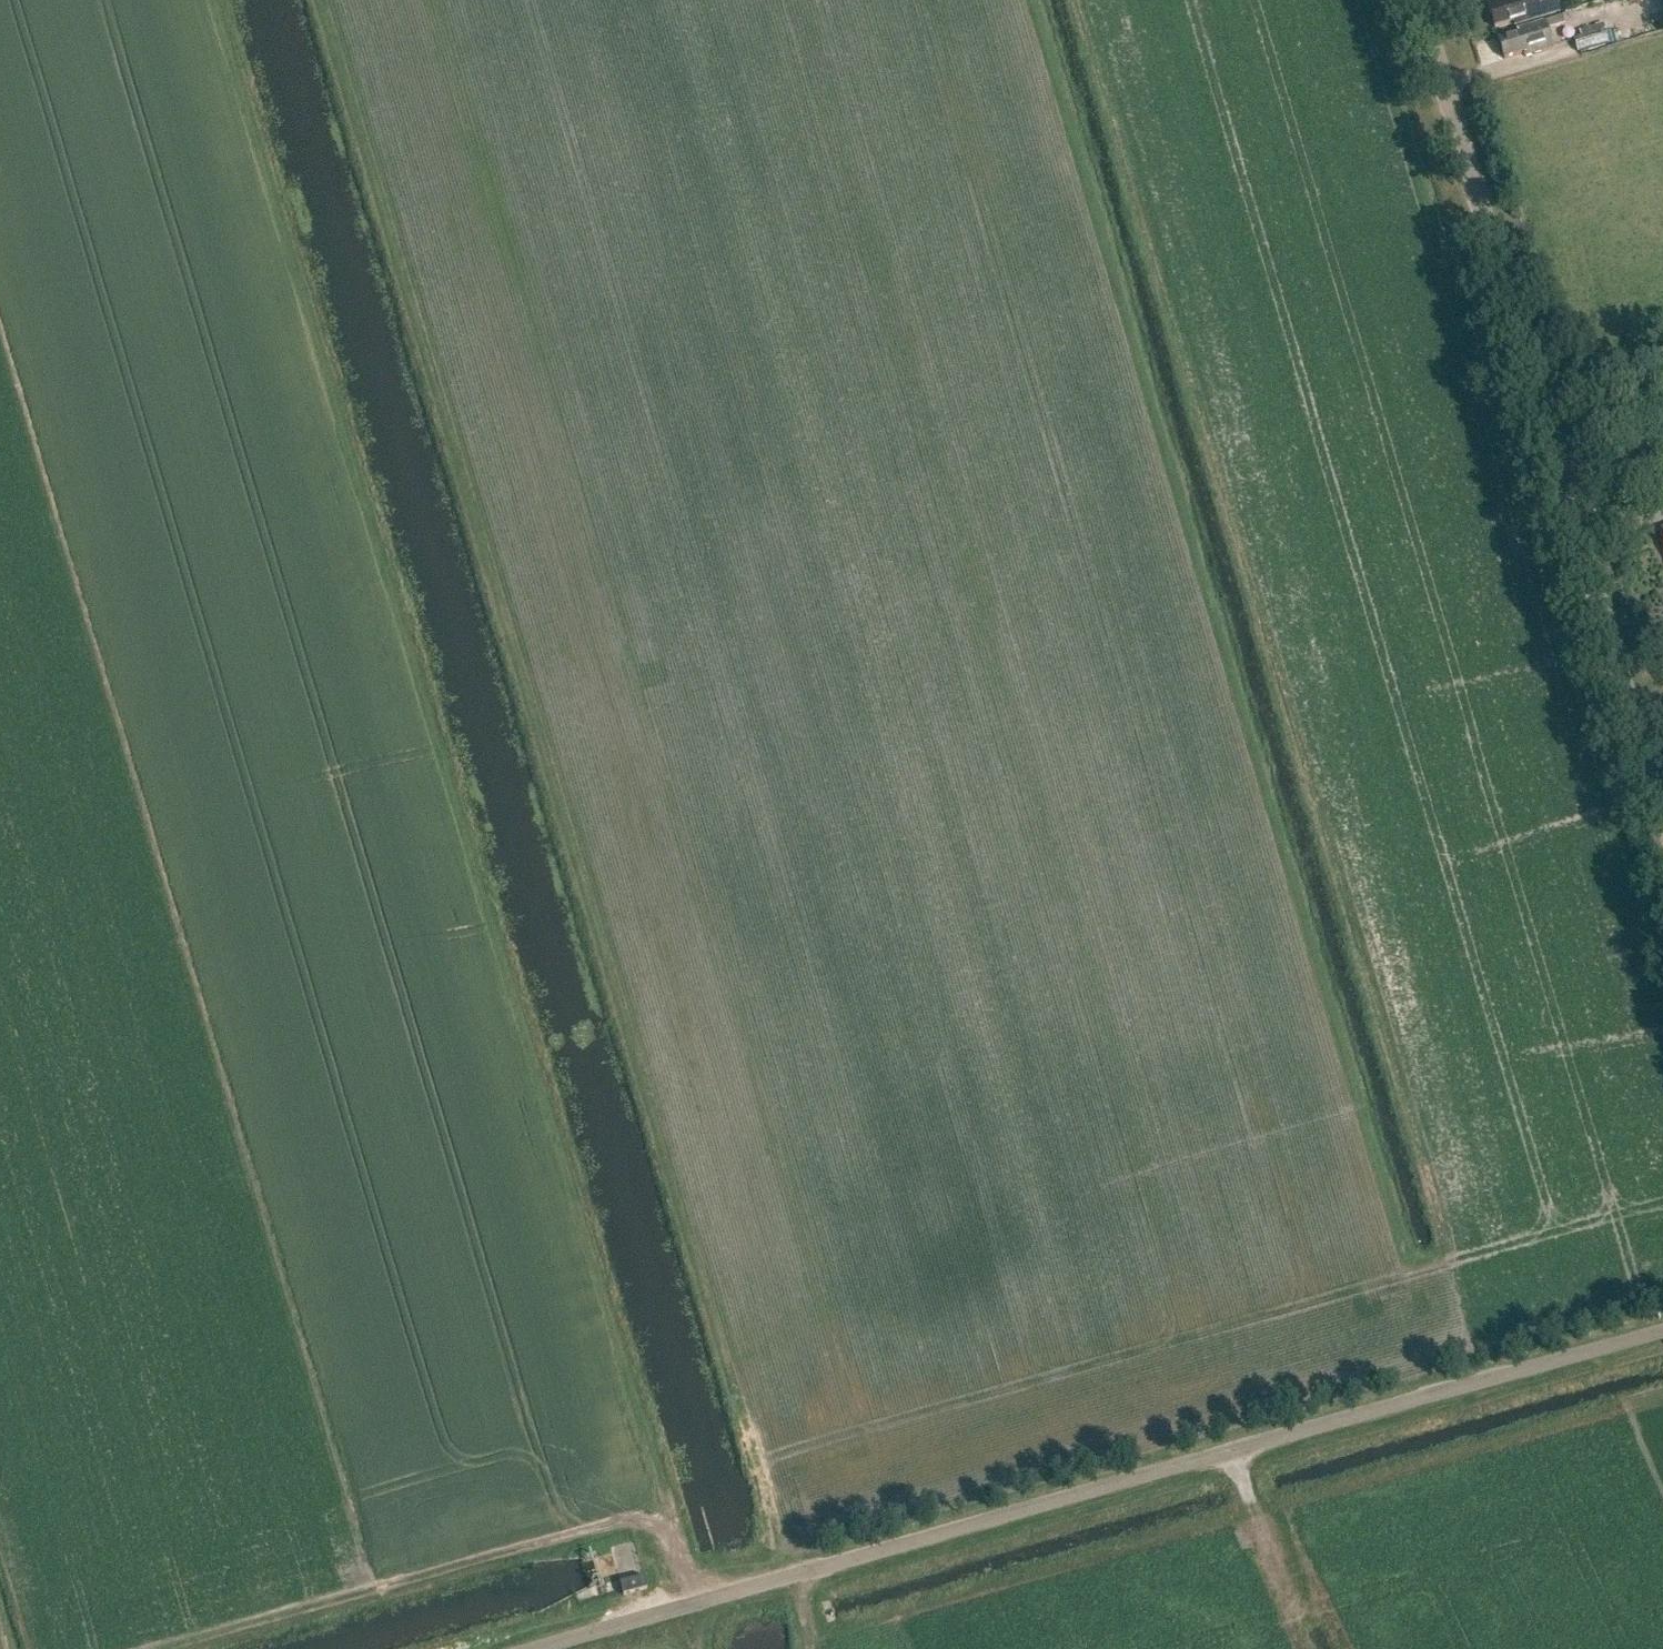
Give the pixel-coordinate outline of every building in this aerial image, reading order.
[(1488,5),(1494,29),(1514,24),(1515,27),(1560,14),(1556,0),(1506,0),(1488,5)] [(1562,18),(1547,22),(1516,32),(1517,36),(1498,42),(1504,61),(1523,54),(1524,59),(1550,51),(1544,32),(1565,26),(1562,18)] [(1581,37),(1574,39),(1578,54),(1608,45),(1604,32),(1606,31),(1605,25),(1579,32),(1581,37)] [(647,1590),(644,1578),(620,1584),(623,1597),(647,1590)]
